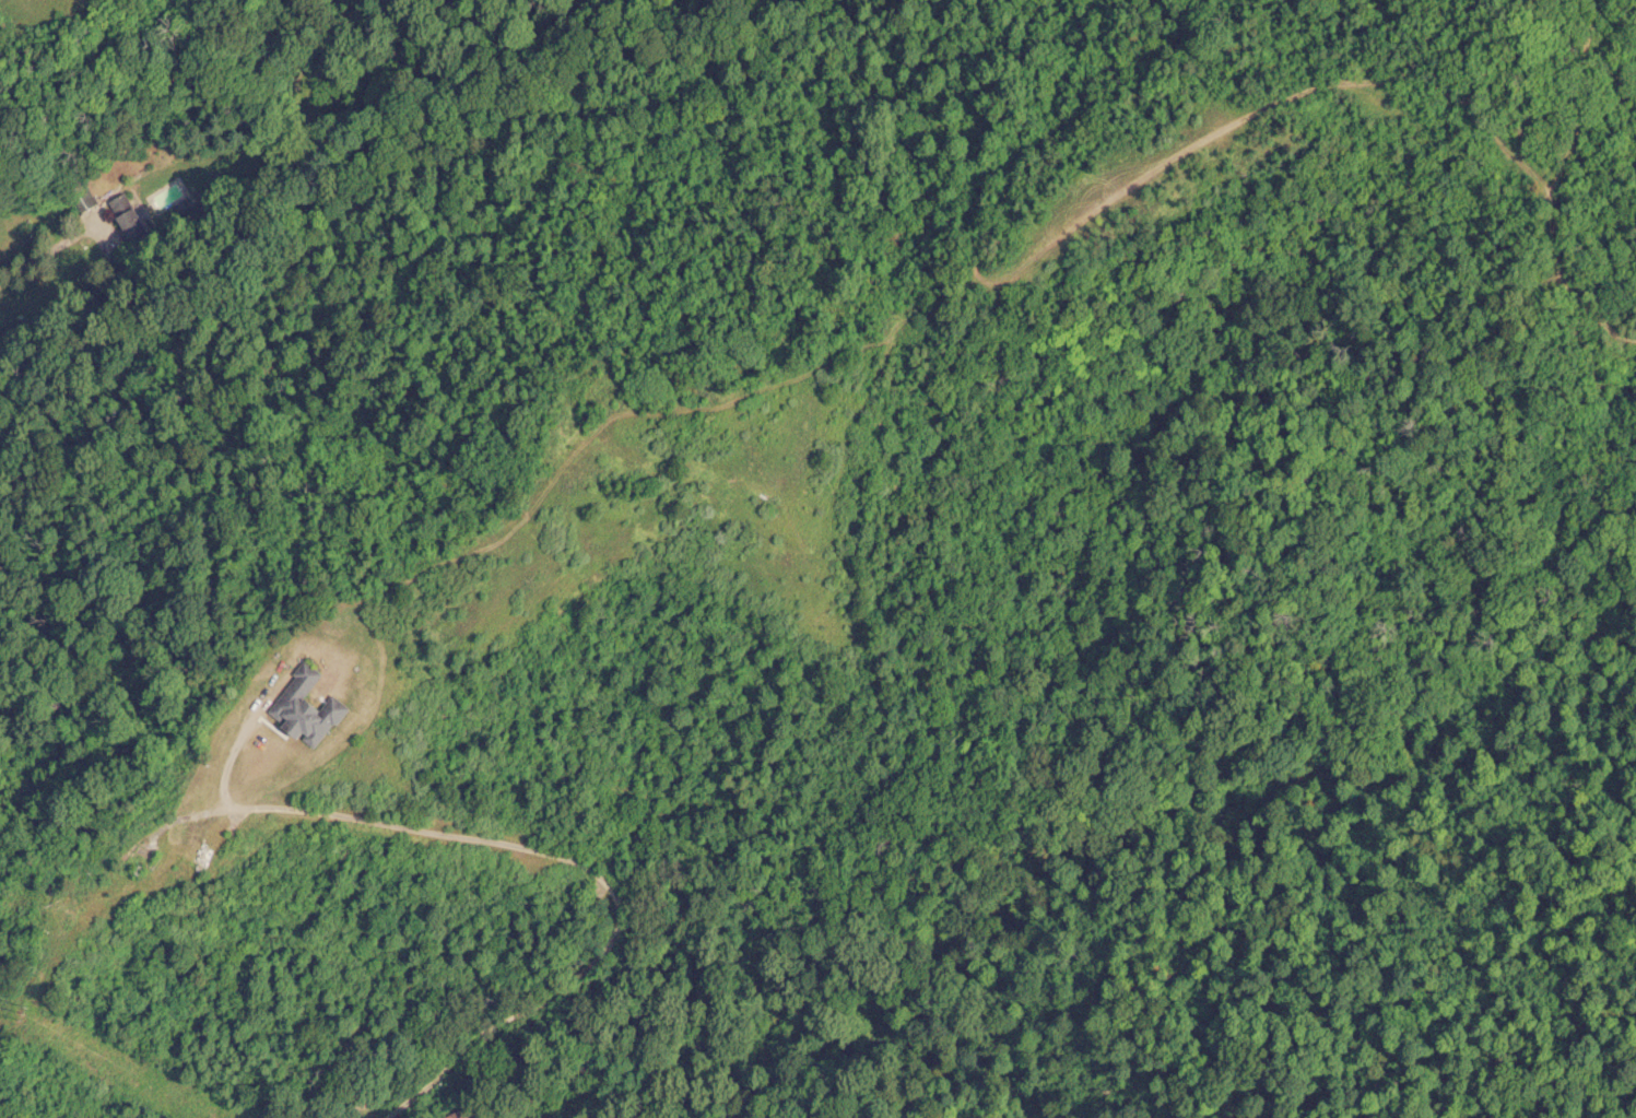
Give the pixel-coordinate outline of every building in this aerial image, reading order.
[(310,749),(339,704),(324,694),(314,709),(298,699),(316,672),(297,659),(260,717),(310,749)]
